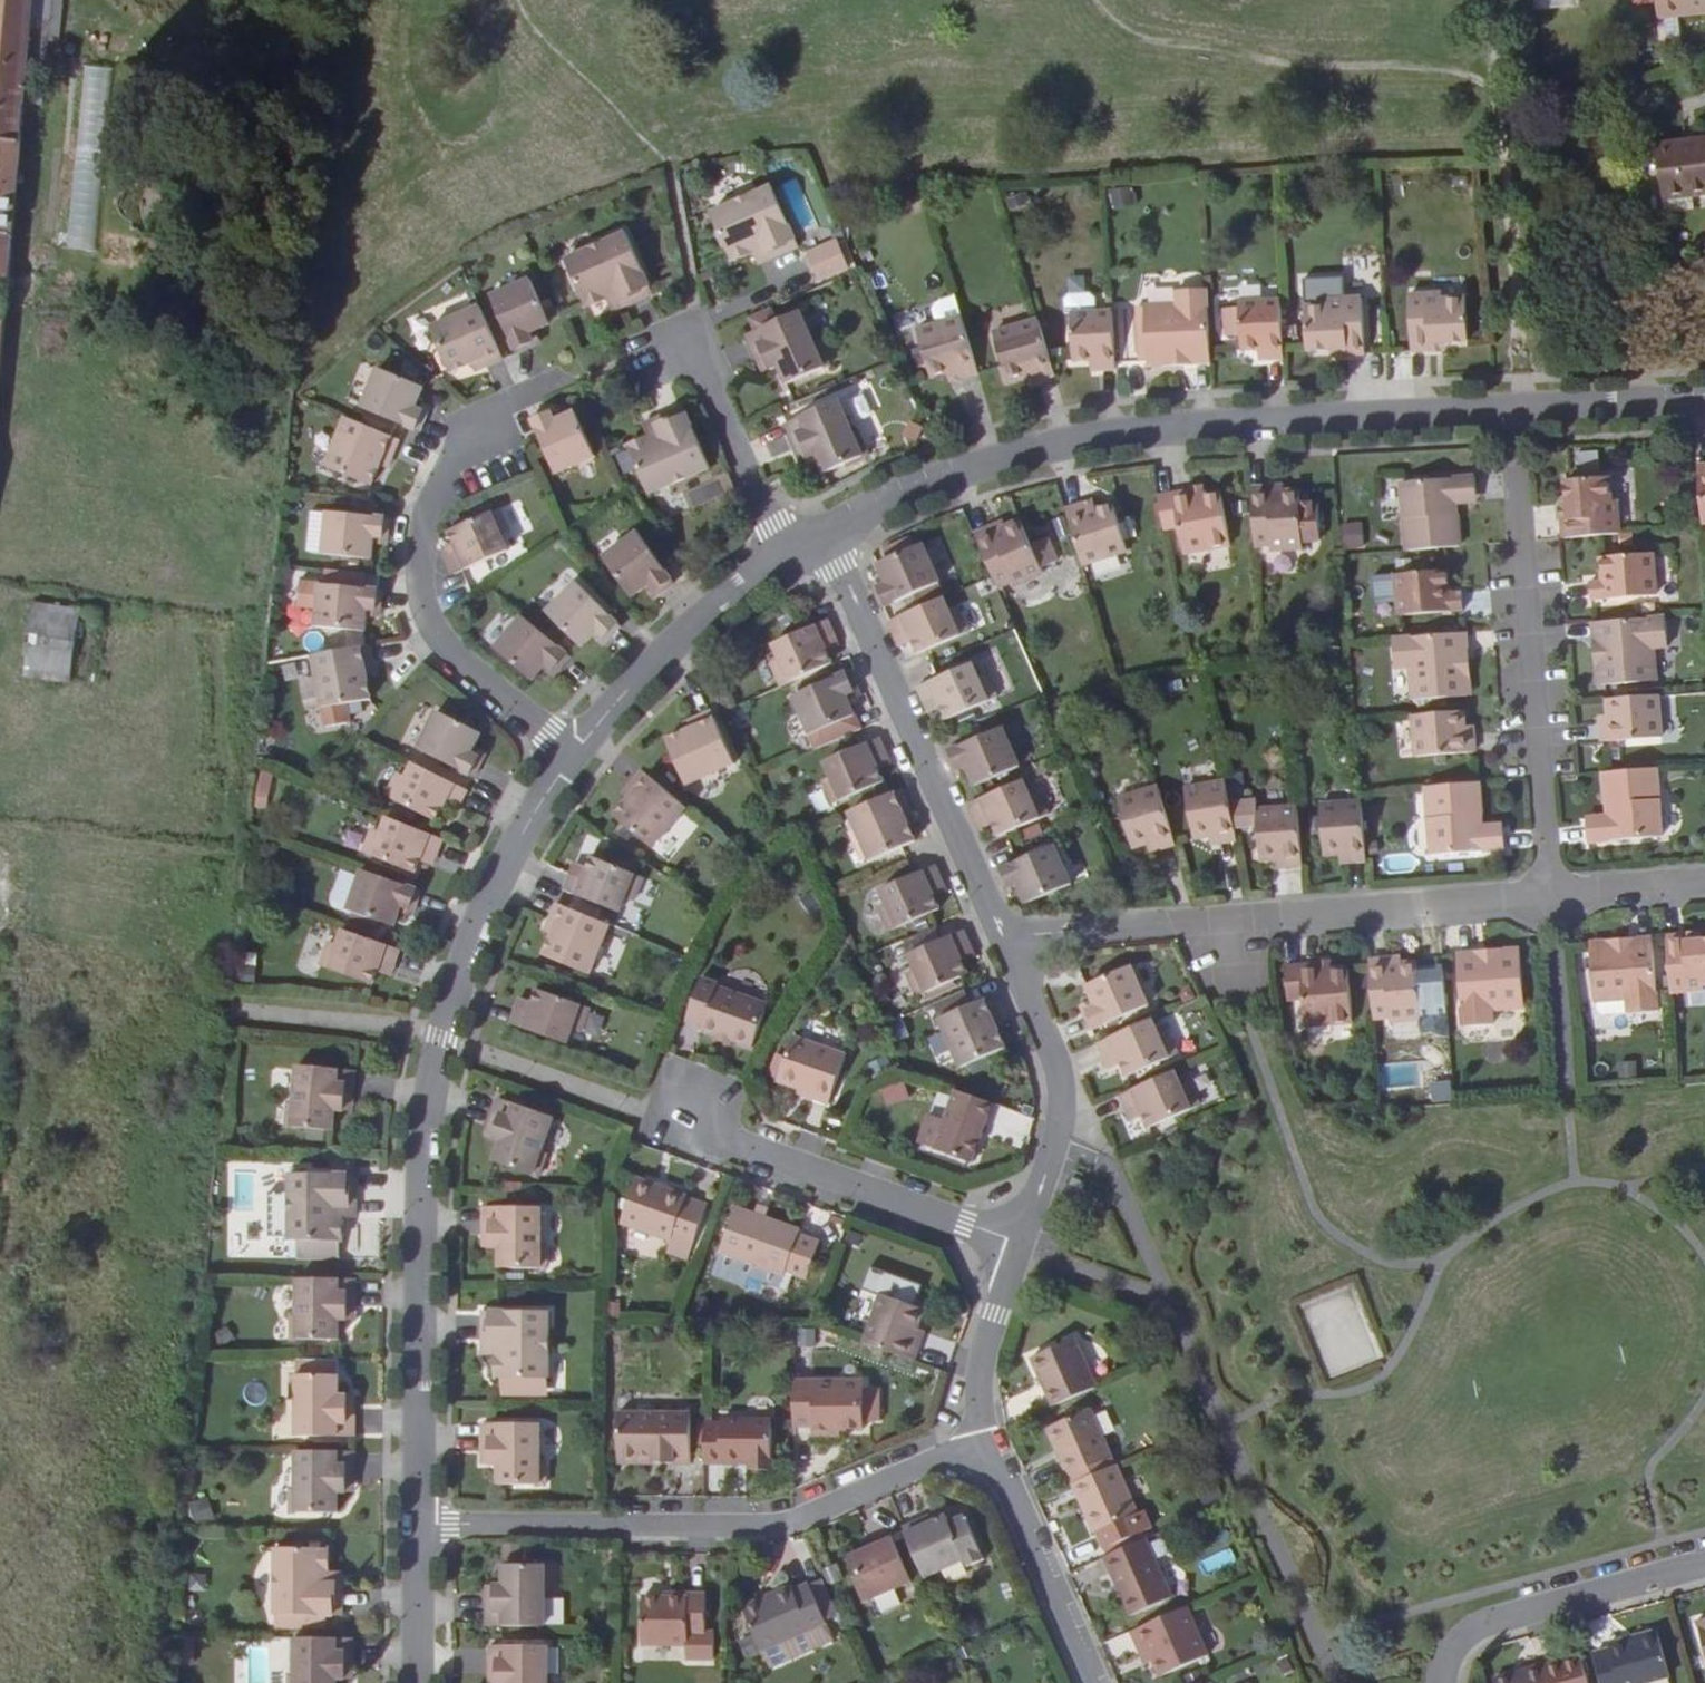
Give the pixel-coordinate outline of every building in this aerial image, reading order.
[(22,170),(38,0),(0,0),(0,425),(22,170)] [(1657,16),(1704,16),(1704,0),(1656,0),(1657,16)] [(76,155),(104,156),(108,68),(79,67),(76,155)] [(1662,199),(1691,195),(1704,193),(1704,138),(1655,144),(1662,199)] [(798,247),(772,186),(710,213),(732,262),(752,253),(756,259),(765,255),(768,260),(798,247)] [(1691,195),(1662,199),(1664,212),(1693,209),(1691,195)] [(653,293),(626,233),(565,260),(586,309),(607,299),(610,306),(620,301),(622,307),(653,293)] [(848,267),(835,239),(809,250),(821,279),(848,267)] [(1344,277),(1344,295),(1365,294),(1365,277),(1344,277)] [(530,279),(491,296),(516,353),(532,346),(527,334),(550,324),(530,279)] [(1206,296),(1206,289),(1176,291),(1177,305),(1144,307),(1146,362),(1183,360),(1182,354),(1192,354),(1193,363),(1210,362),(1209,359),(1209,352),(1209,346),(1209,340),(1208,333),(1208,327),(1208,321),(1207,314),(1207,308),(1207,302),(1206,296)] [(1429,343),(1468,342),(1466,299),(1442,300),(1441,295),(1408,296),(1411,351),(1429,350),(1429,343)] [(1304,307),(1307,350),(1330,349),(1346,348),(1346,355),(1364,354),(1362,299),(1328,300),(1329,306),(1304,307)] [(1280,301),(1239,303),(1239,308),(1225,308),(1227,335),(1240,335),(1241,350),(1265,349),(1265,359),(1283,358),(1280,301)] [(480,308),(480,307),(431,328),(450,373),(483,359),(486,366),(503,359),(501,355),(498,349),(495,343),(493,337),(491,331),(488,326),(485,320),(483,314),(480,308)] [(1146,362),(1144,307),(1138,308),(1141,362),(1146,362)] [(769,369),(777,365),(786,384),(828,365),(819,344),(814,346),(799,311),(746,334),(759,363),(766,360),(769,369)] [(1112,317),(1112,311),(1070,314),(1073,361),(1097,360),(1097,370),(1114,368),(1115,368),(1115,361),(1114,355),(1114,349),(1113,342),(1113,336),(1113,330),(1112,323),(1112,317)] [(961,319),(961,317),(916,330),(930,377),(957,369),(960,379),(978,374),(976,367),(974,361),(972,356),(970,349),(969,343),(967,337),(965,331),(964,325),(961,319)] [(1038,322),(1038,320),(993,333),(1007,380),(1034,372),(1037,381),(1054,376),(1052,370),(1051,364),(1049,358),(1047,352),(1046,346),(1044,340),(1042,334),(1040,328),(1038,322)] [(1297,327),(1283,327),(1283,338),(1297,337),(1297,327)] [(1210,362),(1193,363),(1192,354),(1182,354),(1183,360),(1146,362),(1147,367),(1210,364),(1210,362)] [(423,387),(378,369),(362,408),(419,431),(426,415),(414,410),(423,387)] [(816,454),(824,473),(867,454),(858,433),(853,435),(838,400),(785,423),(798,452),(805,449),(808,457),(816,454)] [(627,446),(648,494),(710,468),(683,407),(653,420),(655,426),(645,430),(648,436),(627,446)] [(556,473),(594,457),(575,412),(552,422),(547,409),(530,417),(556,473)] [(348,418),(346,417),(346,419),(325,467),(371,486),(384,454),(392,457),(399,441),(399,439),(394,437),(388,435),(383,432),(377,431),(371,428),(365,426),(359,423),(353,421),(348,418)] [(1456,547),(1459,547),(1457,515),(1448,516),(1446,497),(1476,494),(1475,477),(1401,483),(1406,551),(1412,550),(1418,550),(1424,549),(1431,549),(1437,549),(1443,548),(1450,547),(1456,547)] [(1562,520),(1563,538),(1569,538),(1576,537),(1582,537),(1588,536),(1594,536),(1601,535),(1607,535),(1613,534),(1618,534),(1616,500),(1610,501),(1608,477),(1565,480),(1569,520),(1562,520)] [(1160,497),(1158,497),(1158,500),(1159,506),(1160,512),(1161,519),(1162,524),(1163,529),(1178,525),(1183,553),(1230,545),(1220,493),(1192,498),(1191,491),(1160,497)] [(1269,493),(1252,494),(1252,498),(1252,504),(1252,510),(1253,516),(1253,523),(1253,529),(1254,536),(1254,542),(1254,546),(1270,545),(1271,550),(1302,549),(1299,491),(1282,492),(1283,497),(1269,497),(1269,493)] [(1446,497),(1448,516),(1457,515),(1456,505),(1477,503),(1476,494),(1446,497)] [(1082,503),(1065,508),(1066,514),(1082,564),(1126,551),(1112,504),(1085,513),(1082,503)] [(453,575),(507,551),(501,536),(510,533),(499,509),(449,531),(455,545),(459,547),(461,552),(446,558),(453,575)] [(323,554),(372,559),(374,535),(387,536),(389,518),(327,512),(323,554)] [(992,533),(976,540),(978,543),(982,555),(997,587),(1012,581),(1014,586),(1043,573),(1031,547),(1020,521),(1005,527),(1006,532),(994,537),(992,533)] [(1362,523),(1341,523),(1342,549),(1362,548),(1362,523)] [(638,533),(603,558),(632,597),(652,583),(659,594),(674,583),(638,533)] [(1044,541),(1031,547),(1043,573),(1056,567),(1044,541)] [(882,608),(939,583),(922,544),(877,564),(887,586),(875,591),(882,608)] [(1652,554),(1600,558),(1602,581),(1589,582),(1591,601),(1655,595),(1652,554)] [(1449,593),(1447,570),(1395,574),(1398,616),(1463,611),(1461,593),(1449,593)] [(1372,577),(1375,604),(1392,602),(1389,575),(1372,577)] [(547,613),(582,647),(599,630),(608,640),(621,627),(577,583),(547,613)] [(316,627),(364,632),(367,607),(380,608),(381,590),(320,585),(316,627)] [(916,610),(889,622),(895,638),(911,632),(913,637),(911,640),(917,654),(968,633),(958,609),(949,613),(943,598),(922,606),(916,610)] [(27,603),(20,678),(70,682),(77,607),(27,603)] [(558,670),(570,657),(566,653),(551,641),(547,637),(523,617),(495,649),(532,681),(548,662),(558,670)] [(1602,622),(1592,623),(1594,640),(1603,639),(1603,649),(1598,649),(1601,685),(1655,681),(1653,648),(1668,647),(1665,617),(1640,619),(1634,619),(1608,622),(1602,622)] [(786,683),(832,664),(826,650),(821,648),(819,643),(834,637),(827,620),(772,644),(779,659),(770,662),(781,686),(786,683)] [(1603,639),(1594,640),(1592,623),(1591,623),(1596,685),(1601,685),(1598,649),(1603,649),(1603,639)] [(1466,650),(1465,633),(1462,633),(1424,637),(1417,637),(1392,639),(1394,669),(1410,667),(1412,700),(1466,696),(1464,660),(1458,660),(1457,651),(1466,650)] [(1465,633),(1466,650),(1457,651),(1458,660),(1464,660),(1466,696),(1472,696),(1466,633),(1465,633)] [(333,652),(313,655),(322,708),(370,699),(364,665),(372,664),(369,646),(340,651),(333,652)] [(940,706),(946,721),(997,698),(986,675),(978,679),(971,664),(917,688),(924,704),(939,698),(941,703),(940,706)] [(810,735),(854,716),(845,693),(856,688),(850,671),(793,696),(810,735)] [(1407,700),(1408,671),(1393,671),(1393,699),(1407,700)] [(1626,698),(1607,700),(1609,723),(1601,724),(1602,742),(1661,737),(1658,696),(1632,698),(1626,698)] [(437,711),(418,749),(473,777),(481,761),(470,755),(481,733),(437,711)] [(666,740),(686,785),(735,764),(712,711),(695,718),(698,726),(666,740)] [(1465,735),(1463,711),(1456,712),(1431,714),(1425,714),(1412,715),(1416,757),(1474,752),(1473,734),(1465,735)] [(1410,720),(1398,720),(1398,753),(1410,752),(1410,720)] [(1019,767),(1002,728),(946,752),(953,769),(965,763),(975,786),(1019,767)] [(832,804),(883,782),(877,768),(873,766),(871,761),(886,754),(878,738),(824,762),(830,777),(822,780),(832,804)] [(458,806),(467,790),(464,788),(447,780),(425,768),(414,763),(407,778),(398,773),(386,796),(436,821),(443,808),(441,804),(444,799),(458,806)] [(1613,772),(1603,773),(1605,804),(1615,803),(1616,823),(1586,825),(1588,843),(1662,837),(1656,769),(1650,769),(1619,772),(1613,772)] [(648,775),(643,770),(631,785),(637,790),(614,817),(652,848),(686,808),(658,783),(648,775)] [(268,809),(273,774),(258,771),(252,807),(268,809)] [(982,799),(969,804),(969,807),(976,821),(991,814),(993,820),(991,824),(997,837),(1048,815),(1038,791),(1029,795),(1023,781),(988,796),(982,799)] [(1228,796),(1225,782),(1184,789),(1193,839),(1217,834),(1218,843),(1236,839),(1228,796)] [(1481,814),(1478,783),(1473,783),(1441,786),(1435,786),(1426,787),(1431,855),(1505,849),(1503,832),(1473,834),(1472,815),(1481,814)] [(1174,844),(1158,788),(1118,799),(1132,848),(1155,841),(1157,849),(1174,844)] [(908,806),(901,789),(896,791),(890,794),(849,812),(870,861),(915,841),(901,809),(908,806)] [(1348,862),(1366,860),(1365,854),(1361,802),(1320,805),(1324,856),(1347,854),(1348,862)] [(1586,825),(1616,823),(1615,803),(1605,804),(1607,815),(1586,817),(1586,825)] [(1302,865),(1297,807),(1256,810),(1260,860),(1283,859),(1284,867),(1302,865)] [(1472,815),(1473,834),(1503,832),(1502,823),(1482,824),(1481,814),(1472,815)] [(436,856),(442,840),(439,839),(399,822),(393,820),(388,817),(381,832),(372,828),(363,853),(414,873),(420,860),(419,855),(420,850),(436,856)] [(1016,881),(1026,904),(1071,885),(1054,845),(997,870),(1004,887),(1016,881)] [(643,878),(592,856),(587,871),(588,874),(586,880),(571,874),(564,890),(619,913),(625,898),(633,901),(643,878)] [(934,866),(880,889),(886,904),(878,908),(888,932),(939,910),(933,896),(929,894),(927,889),(942,882),(934,866)] [(414,907),(421,891),(414,889),(408,886),(396,882),(378,875),(367,872),(362,870),(348,910),(394,926),(402,903),(414,907)] [(583,915),(557,903),(550,920),(557,924),(544,956),(589,975),(610,925),(589,916),(583,915)] [(393,967),(399,949),(396,949),(384,944),(373,941),(367,938),(355,934),(349,932),(343,930),(337,945),(329,942),(320,966),(372,985),(377,970),(375,967),(377,961),(393,967)] [(963,931),(909,955),(915,970),(906,973),(917,997),(968,975),(961,960),(957,959),(955,954),(970,947),(963,931)] [(1666,937),(1666,938),(1670,992),(1704,989),(1703,984),(1704,984),(1704,941),(1684,942),(1684,935),(1667,937),(1666,937)] [(1625,944),(1589,947),(1594,1001),(1626,998),(1628,1013),(1658,1011),(1652,938),(1635,940),(1636,949),(1626,950),(1625,944)] [(1524,1007),(1519,953),(1483,956),(1484,961),(1474,962),(1474,953),(1456,955),(1462,1027),(1492,1025),(1491,1010),(1524,1007)] [(1373,1006),(1373,1019),(1389,1017),(1390,1023),(1421,1020),(1416,962),(1400,964),(1400,969),(1387,970),(1386,965),(1371,966),(1369,967),(1373,1006)] [(1319,972),(1319,965),(1285,968),(1288,999),(1302,998),(1305,1026),(1352,1022),(1348,970),(1319,972)] [(1092,1030),(1148,1006),(1131,967),(1086,986),(1096,1009),(1084,1013),(1092,1030)] [(510,1024),(566,1044),(572,1029),(581,1032),(589,1008),(537,989),(532,1003),(534,1007),(532,1012),(517,1007),(510,1024)] [(970,1005),(964,991),(933,1005),(939,1019),(970,1005)] [(1005,1048),(991,1016),(999,1013),(992,996),(970,1005),(939,1019),(961,1068),(1005,1048)] [(708,1005),(692,999),(677,1041),(693,1048),(693,1050),(743,1068),(758,1026),(707,1008),(708,1005)] [(1522,1025),(1521,1012),(1495,1012),(1495,1026),(1522,1025)] [(1100,1043),(1097,1043),(1105,1060),(1120,1053),(1122,1059),(1120,1063),(1126,1076),(1177,1054),(1167,1030),(1158,1034),(1152,1019),(1146,1022),(1105,1040),(1100,1043)] [(811,1094),(810,1099),(828,1105),(846,1056),(793,1037),(777,1082),(799,1089),(811,1094)] [(288,1103),(286,1126),(332,1131),(334,1110),(343,1111),(344,1102),(351,1102),(354,1071),(297,1065),(294,1103),(288,1103)] [(1174,1071),(1135,1089),(1142,1105),(1145,1110),(1143,1114),(1149,1128),(1200,1106),(1189,1082),(1181,1086),(1174,1071)] [(879,1089),(885,1107),(909,1100),(903,1082),(879,1089)] [(797,1094),(810,1099),(811,1094),(799,1089),(797,1094)] [(971,1164),(993,1104),(991,1103),(985,1101),(967,1094),(955,1091),(934,1151),(971,1164)] [(553,1118),(499,1098),(488,1127),(495,1130),(492,1139),(501,1142),(494,1162),(538,1177),(546,1155),(540,1153),(553,1118)] [(290,1174),(289,1241),(342,1241),(342,1218),(350,1218),(350,1207),(355,1207),(355,1174),(290,1174)] [(686,1196),(636,1178),(620,1225),(690,1250),(705,1207),(684,1200),(686,1196)] [(499,1248),(499,1268),(546,1269),(546,1245),(540,1245),(540,1208),(483,1207),(483,1238),(490,1238),(490,1248),(499,1248)] [(800,1231),(735,1208),(720,1252),(806,1282),(820,1243),(798,1236),(800,1231)] [(355,1310),(355,1279),(353,1279),(297,1279),(297,1316),(291,1316),(291,1340),(338,1340),(338,1320),(347,1320),(347,1310),(355,1310)] [(898,1356),(913,1361),(920,1343),(913,1341),(917,1328),(924,1310),(880,1294),(863,1343),(875,1347),(887,1351),(892,1354),(898,1356)] [(538,1379),(548,1379),(548,1312),(483,1311),(482,1344),(488,1344),(488,1355),(495,1355),(495,1378),(498,1378),(498,1392),(538,1393),(538,1379)] [(913,1341),(920,1343),(924,1331),(917,1328),(913,1341)] [(1030,1358),(1052,1407),(1055,1406),(1078,1396),(1084,1393),(1096,1388),(1075,1339),(1030,1358)] [(550,1358),(548,1384),(562,1385),(563,1358),(550,1358)] [(332,1375),(332,1361),(291,1361),(291,1375),(332,1375)] [(291,1375),(291,1398),(296,1398),(296,1436),(354,1436),(354,1405),(347,1405),(347,1396),(338,1396),(338,1375),(332,1375),(291,1375)] [(548,1394),(548,1379),(538,1379),(538,1393),(548,1394)] [(793,1381),(793,1429),(812,1429),(812,1435),(830,1435),(830,1429),(839,1429),(863,1430),(864,1381),(793,1381)] [(1047,1429),(1068,1478),(1112,1458),(1090,1410),(1047,1429)] [(618,1412),(617,1458),(654,1458),(654,1463),(690,1464),(690,1413),(618,1412)] [(704,1424),(704,1462),(720,1463),(721,1460),(749,1460),(749,1464),(771,1464),(771,1421),(721,1421),(721,1424),(704,1424)] [(497,1484),(544,1485),(545,1462),(539,1462),(539,1424),(482,1423),(482,1455),(489,1455),(489,1464),(498,1464),(497,1484)] [(353,1483),(353,1452),(352,1452),(333,1452),(327,1451),(296,1451),(296,1489),(290,1489),(290,1512),(337,1513),(337,1492),(346,1492),(346,1483),(353,1483)] [(1115,1466),(1072,1484),(1093,1533),(1136,1514),(1115,1466)] [(191,1525),(212,1520),(207,1499),(187,1504),(191,1525)] [(915,1556),(924,1577),(964,1559),(966,1566),(983,1559),(964,1515),(949,1522),(945,1516),(931,1522),(920,1526),(918,1520),(902,1528),(915,1556)] [(920,1526),(931,1522),(928,1516),(918,1520),(920,1526)] [(911,1583),(890,1534),(873,1541),(875,1548),(867,1551),(850,1559),(869,1601),(911,1583)] [(1145,1539),(1103,1557),(1130,1617),(1171,1598),(1145,1539)] [(276,1615),(341,1616),(341,1583),(336,1582),(336,1572),(329,1572),(329,1549),(276,1548),(276,1615)] [(487,1595),(486,1626),(493,1626),(544,1626),(544,1589),(550,1589),(550,1565),(503,1565),(503,1585),(494,1585),(494,1595),(487,1595)] [(819,1580),(808,1585),(825,1624),(836,1618),(819,1580)] [(869,1601),(859,1580),(854,1582),(864,1604),(869,1601)] [(790,1586),(742,1608),(761,1651),(807,1632),(815,1649),(833,1642),(825,1624),(808,1585),(793,1591),(790,1586)] [(705,1634),(706,1595),(685,1595),(685,1597),(641,1597),(642,1645),(686,1646),(686,1659),(714,1660),(714,1634),(705,1634)] [(1187,1607),(1131,1631),(1142,1657),(1149,1654),(1152,1662),(1159,1677),(1209,1655),(1187,1607)] [(972,1615),(953,1623),(960,1639),(979,1631),(972,1615)] [(1696,1622),(1704,1657),(1704,1620),(1696,1622)] [(815,1649),(807,1632),(761,1651),(769,1669),(815,1649)] [(1629,1645),(1659,1637),(1657,1633),(1627,1640),(1629,1645)] [(1659,1637),(1629,1645),(1627,1640),(1609,1645),(1610,1650),(1594,1655),(1602,1682),(1653,1682),(1670,1678),(1659,1637)] [(171,1639),(171,1666),(194,1665),(193,1638),(171,1639)] [(352,1638),(351,1638),(295,1638),(295,1676),(289,1676),(289,1682),(336,1682),(336,1679),(345,1679),(344,1669),(352,1669),(352,1638)] [(547,1646),(490,1645),(490,1676),(497,1677),(497,1682),(547,1682),(547,1646)] [(681,1647),(643,1648),(643,1660),(681,1659),(681,1647)] [(1149,1654),(1142,1657),(1145,1665),(1152,1662),(1149,1654)] [(1522,1672),(1522,1673),(1494,1681),(1494,1682),(1573,1682),(1567,1661),(1522,1672)]
